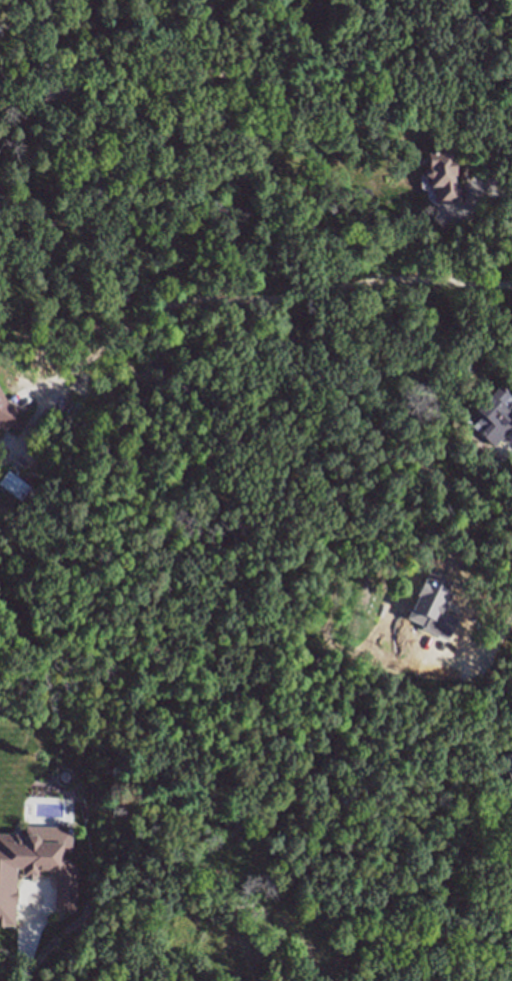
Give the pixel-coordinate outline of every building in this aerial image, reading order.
[(458,200),(435,202),(433,184),(428,184),(428,177),(424,177),(423,165),(426,165),(425,150),(438,149),(438,146),(450,145),(453,182),(456,181),(458,200)] [(494,386),(511,400),(511,405),(508,410),(511,414),(511,423),(492,445),(479,431),(481,427),(475,422),(480,414),(475,407),(494,386)] [(5,428),(0,425),(0,391),(5,399),(16,405),(5,428)] [(20,500),(0,484),(0,478),(7,468),(30,486),(20,500)] [(502,758),(510,793),(511,793),(511,755),(502,758)] [(11,921),(0,921),(0,833),(36,834),(36,839),(58,839),(58,851),(77,878),(76,908),(54,908),(54,877),(46,865),(12,864),(11,921)] [(258,893),(267,900),(260,908),(251,901),(258,893)] [(329,945),(326,961),(313,958),(317,940),(329,945)]
